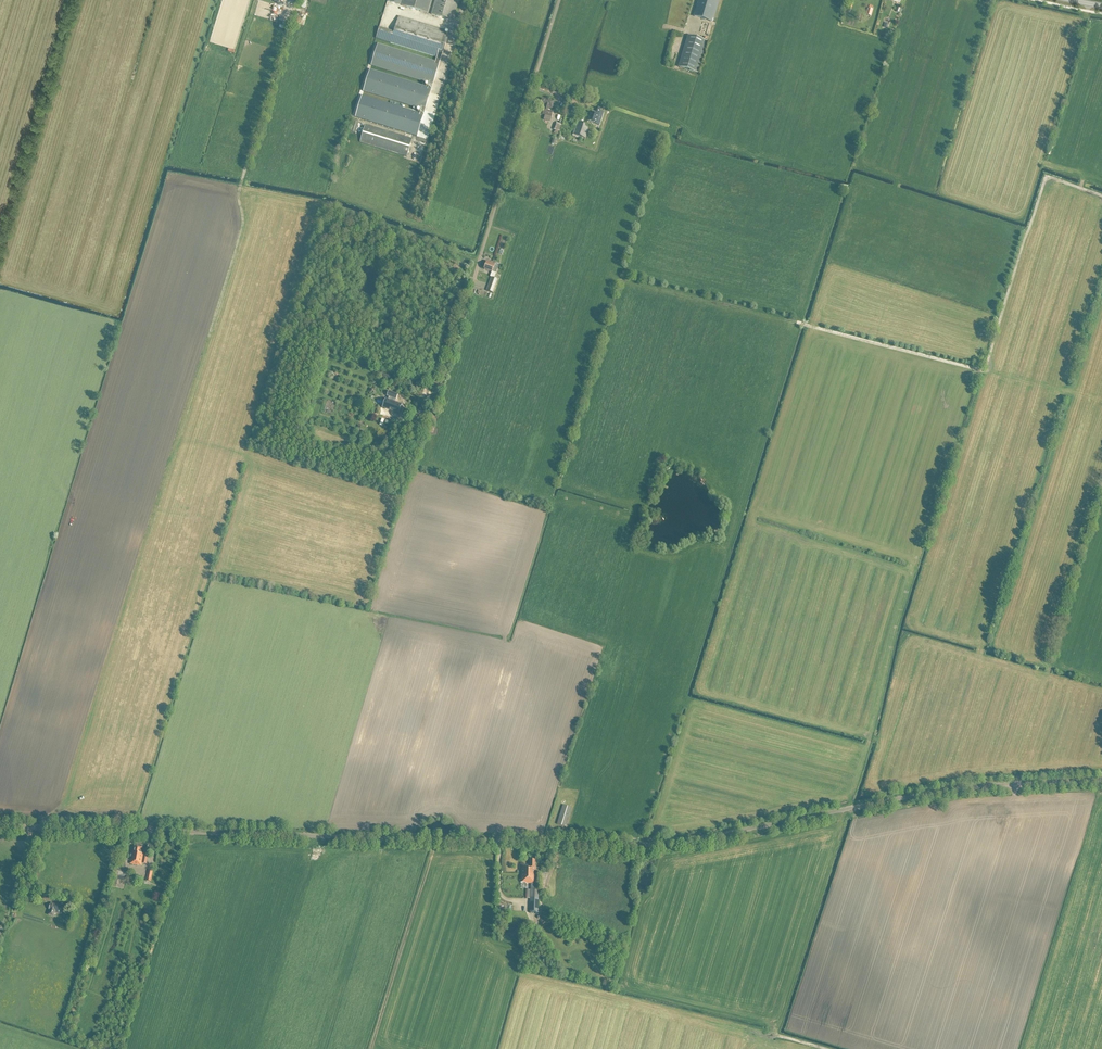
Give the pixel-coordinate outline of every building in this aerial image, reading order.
[(401,6),(428,14),(432,0),(403,0),(401,6)] [(431,15),(454,21),(460,0),(435,0),(431,15)] [(717,0),(700,0),(694,17),(710,22),(717,0)] [(444,36),(445,31),(399,16),(394,32),(380,28),(376,39),(437,58),(439,52),(443,53),(448,37),(444,36)] [(698,74),(707,42),(688,36),(678,68),(698,74)] [(362,96),(355,118),(417,137),(443,53),(439,52),(437,58),(436,62),(378,45),(371,66),(430,84),(428,88),(370,70),(363,92),(421,110),(420,114),(362,96)] [(547,101),(542,99),(541,104),(543,104),(542,106),(545,107),(544,110),(542,115),(545,116),(551,117),(551,118),(553,113),(548,111),(549,108),(552,109),(554,102),(547,100),(547,101)] [(600,126),(604,113),(600,112),(601,110),(596,108),(596,109),(596,110),(595,110),(593,114),(591,113),(588,122),(600,126)] [(352,121),(349,131),(356,133),(359,123),(352,121)] [(585,139),(589,126),(578,123),(574,135),(585,139)] [(559,135),(562,126),(555,124),(553,130),(555,131),(554,134),(559,135)] [(412,139),(365,125),(360,143),(407,157),(412,139)] [(492,264),(487,262),(484,270),(496,274),(499,267),(495,266),(495,264),(492,263),(492,264)] [(498,280),(491,278),(486,291),(493,294),(498,280)] [(394,381),(397,375),(379,368),(377,374),(394,381)] [(389,397),(385,409),(399,414),(399,415),(399,414),(398,414),(399,410),(400,410),(400,409),(400,408),(401,405),(402,406),(402,405),(395,403),(396,400),(397,400),(397,399),(397,398),(398,396),(398,395),(389,392),(388,392),(389,392),(387,396),(387,397),(389,397)] [(403,441),(406,431),(400,429),(396,444),(400,445),(401,440),(403,441)] [(566,828),(572,809),(563,806),(557,825),(566,828)] [(142,854),(143,848),(133,846),(132,852),(130,864),(138,866),(138,865),(142,866),(142,864),(147,865),(149,855),(142,854)] [(126,882),(127,878),(128,869),(125,868),(127,860),(118,858),(114,879),(126,882)] [(531,884),(530,888),(530,914),(538,914),(539,888),(535,888),(536,868),(535,868),(535,860),(530,860),(530,866),(521,865),(520,883),(525,883),(525,884),(531,884)] [(61,915),(64,908),(51,904),(49,911),(50,911),(48,916),(54,918),(55,913),(61,915)]
